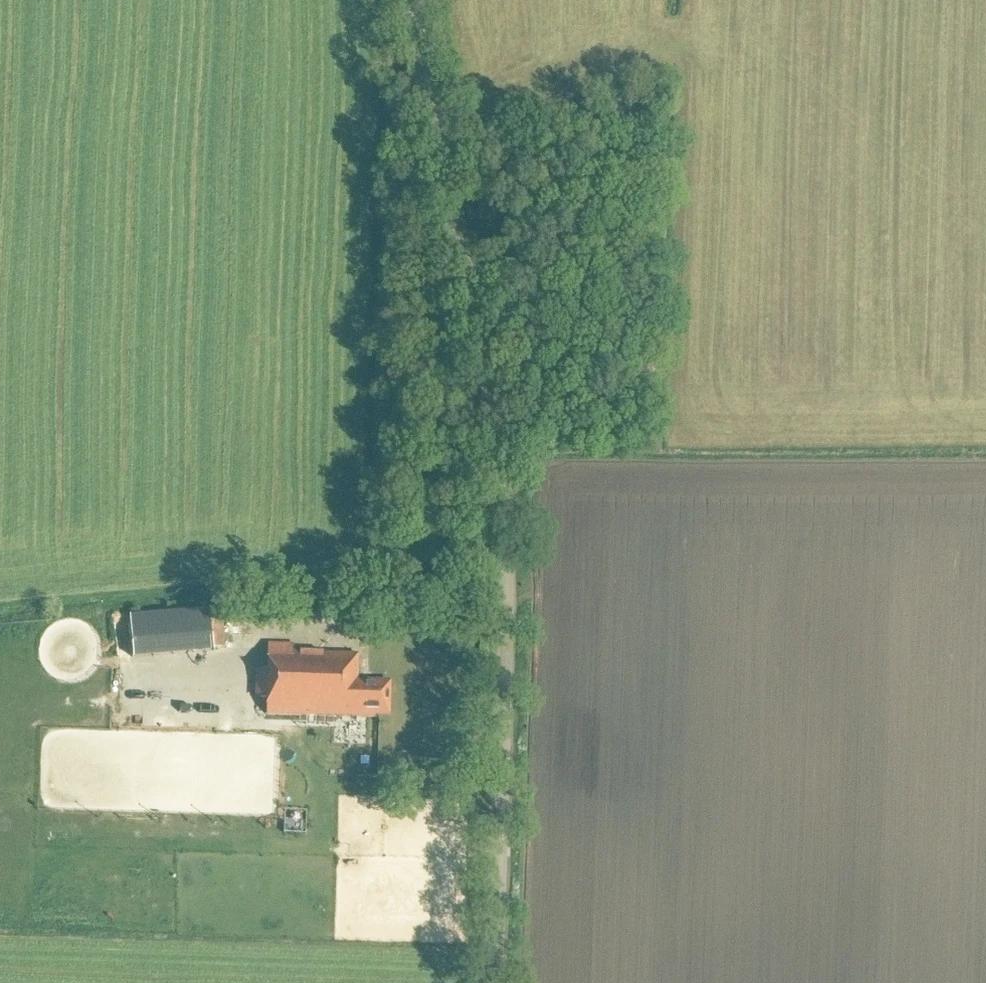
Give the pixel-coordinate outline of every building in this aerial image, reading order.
[(135,659),(213,652),(209,611),(131,619),(135,659)] [(256,672),(255,697),(266,698),(265,715),(377,719),(377,715),(389,716),(391,685),(358,684),(359,656),(293,653),(294,649),(294,647),(268,646),(267,672),(256,672)]
